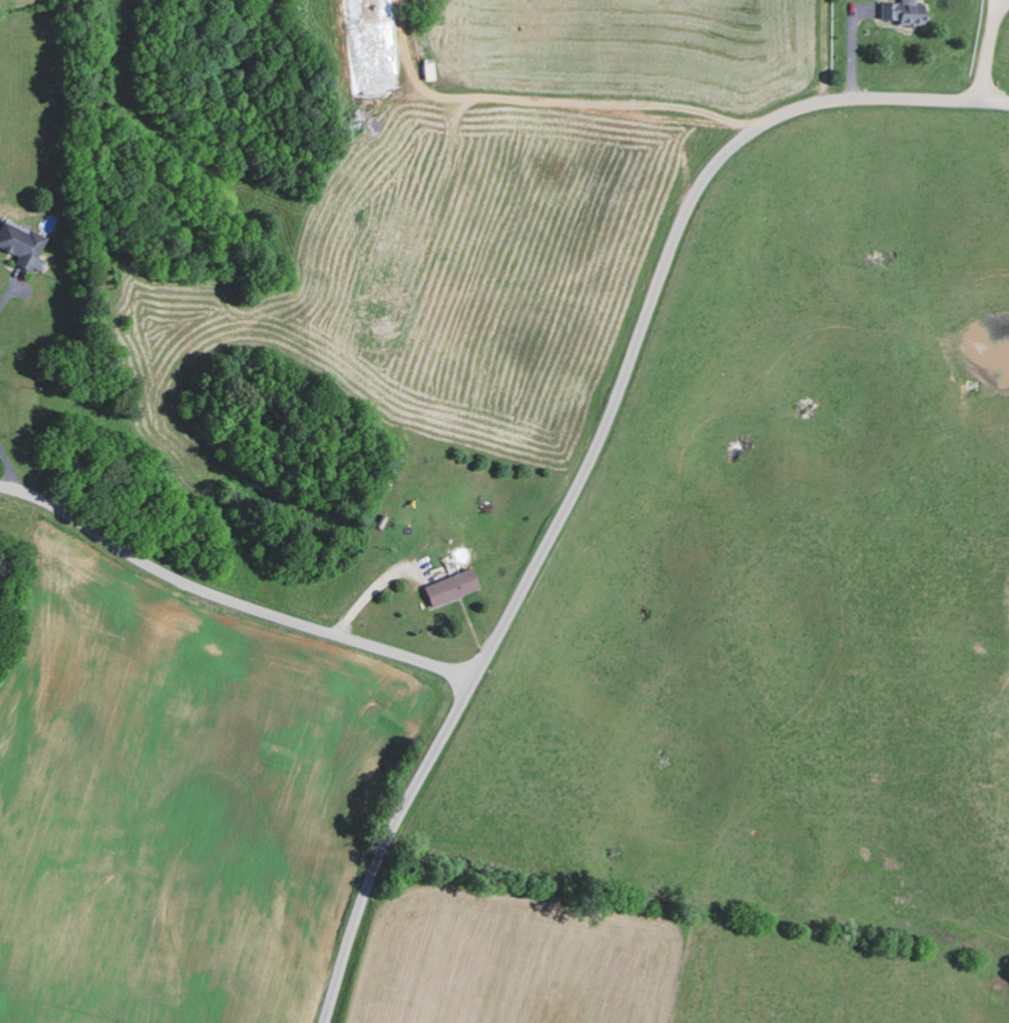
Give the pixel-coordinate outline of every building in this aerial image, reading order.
[(924,22),(925,0),(902,0),(902,2),(881,1),(881,21),(924,22)] [(31,266),(41,271),(45,260),(37,256),(46,236),(4,218),(0,227),(0,247),(17,255),(13,264),(29,271),(31,266)] [(479,587),(470,566),(422,586),(431,607),(479,587)]
